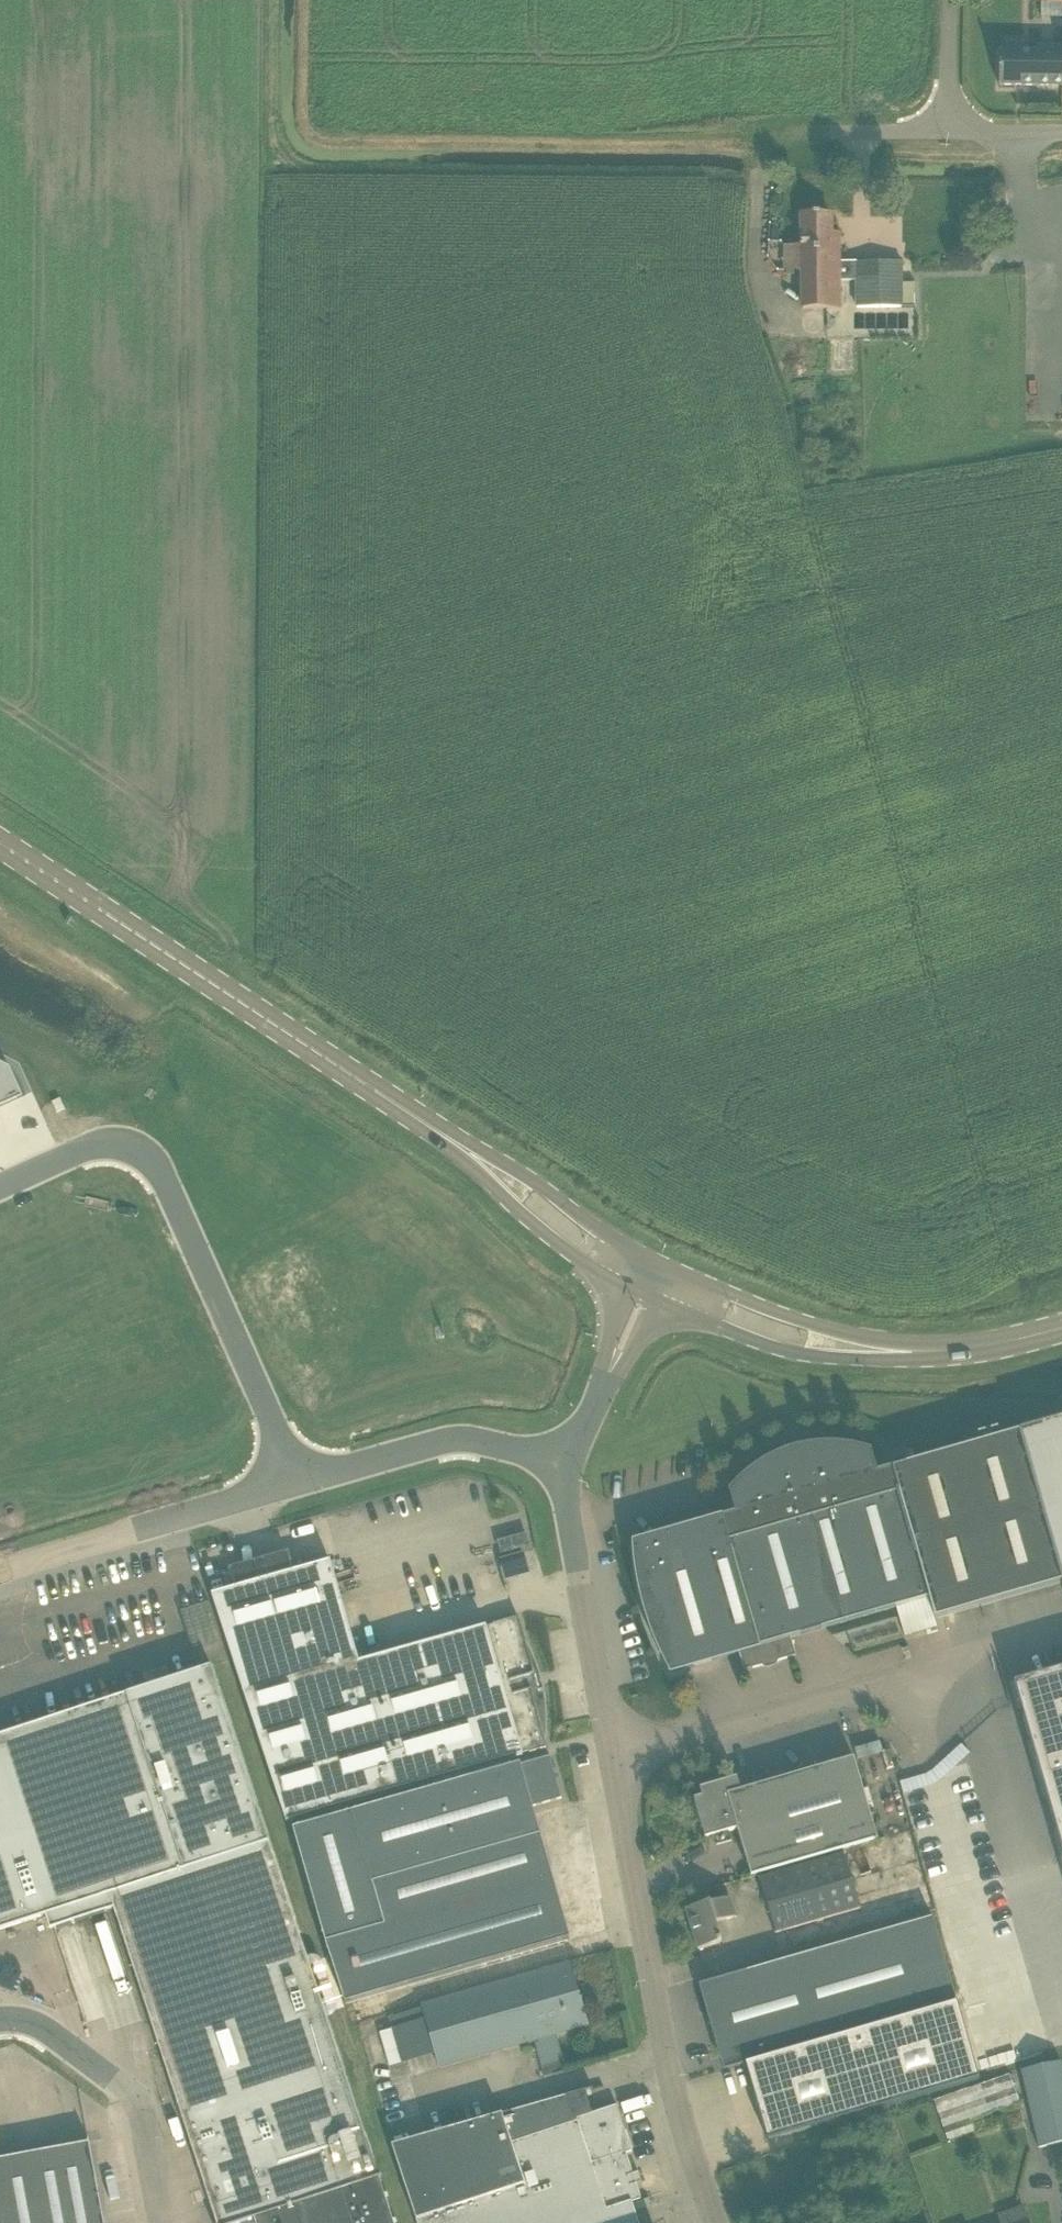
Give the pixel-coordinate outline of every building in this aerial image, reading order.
[(1061,86),(1061,58),(1061,46),(1037,46),(1036,51),(1000,51),(999,85),(1061,86)] [(831,215),(802,215),(802,246),(802,247),(802,270),(803,307),(840,307),(840,280),(858,280),(858,308),(914,308),(914,284),(903,284),(902,262),(839,262),(839,234),(831,234),(831,215)] [(889,346),(889,348),(899,348),(899,335),(889,335),(889,346)] [(20,1097),(7,1068),(0,1064),(0,1106),(20,1097)] [(635,1543),(672,1672),(739,1652),(744,1671),(763,1666),(764,1663),(775,1660),(778,1662),(796,1656),(791,1638),(929,1598),(936,1618),(1061,1581),(1061,1419),(874,1474),(868,1452),(847,1447),(826,1446),(805,1449),(783,1455),(765,1464),(748,1476),(738,1485),(732,1491),(739,1513),(635,1543)] [(236,1670),(286,1822),(547,1747),(531,1690),(536,1689),(533,1675),(535,1675),(518,1617),(359,1662),(330,1561),(211,1595),(233,1671),(236,1670)] [(936,1621),(938,1629),(947,1627),(944,1619),(936,1621)] [(210,1665),(0,1734),(0,1930),(67,1908),(71,1922),(113,1908),(216,2222),(393,2222),(210,1665)] [(1013,1683),(1061,1851),(1061,1669),(1013,1683)] [(293,1829),(343,2003),(569,1939),(552,1878),(532,1807),(562,1798),(550,1756),(293,1829)] [(737,1829),(751,1876),(878,1839),(854,1758),(741,1790),(737,1777),(700,1788),(702,1797),(694,1799),(695,1803),(694,1803),(694,1805),(695,1805),(699,1815),(697,1816),(701,1829),(702,1828),(705,1838),(737,1829)] [(760,1878),(775,1933),(860,1909),(844,1854),(760,1878)] [(686,1909),(698,1949),(721,1942),(716,1922),(735,1917),(730,1898),(710,1903),(710,1902),(686,1909)] [(720,1979),(699,1985),(720,2057),(733,2054),(736,2066),(745,2064),(768,2141),(979,2080),(957,2003),(932,1918),(720,1979)] [(569,1962),(421,2004),(439,2068),(587,2025),(569,1962)] [(1038,2148),(1061,2142),(1061,2062),(1061,2061),(1020,2070),(1038,2148)] [(948,2141),(964,2136),(974,2132),(970,2118),(1019,2101),(1010,2075),(934,2101),(948,2141)] [(392,2146),(416,2220),(417,2222),(624,2222),(619,2206),(634,2201),(640,2199),(625,2153),(631,2151),(616,2105),(596,2112),(574,2119),(567,2096),(392,2146)] [(88,2143),(0,2160),(0,2222),(104,2222),(88,2143)]
